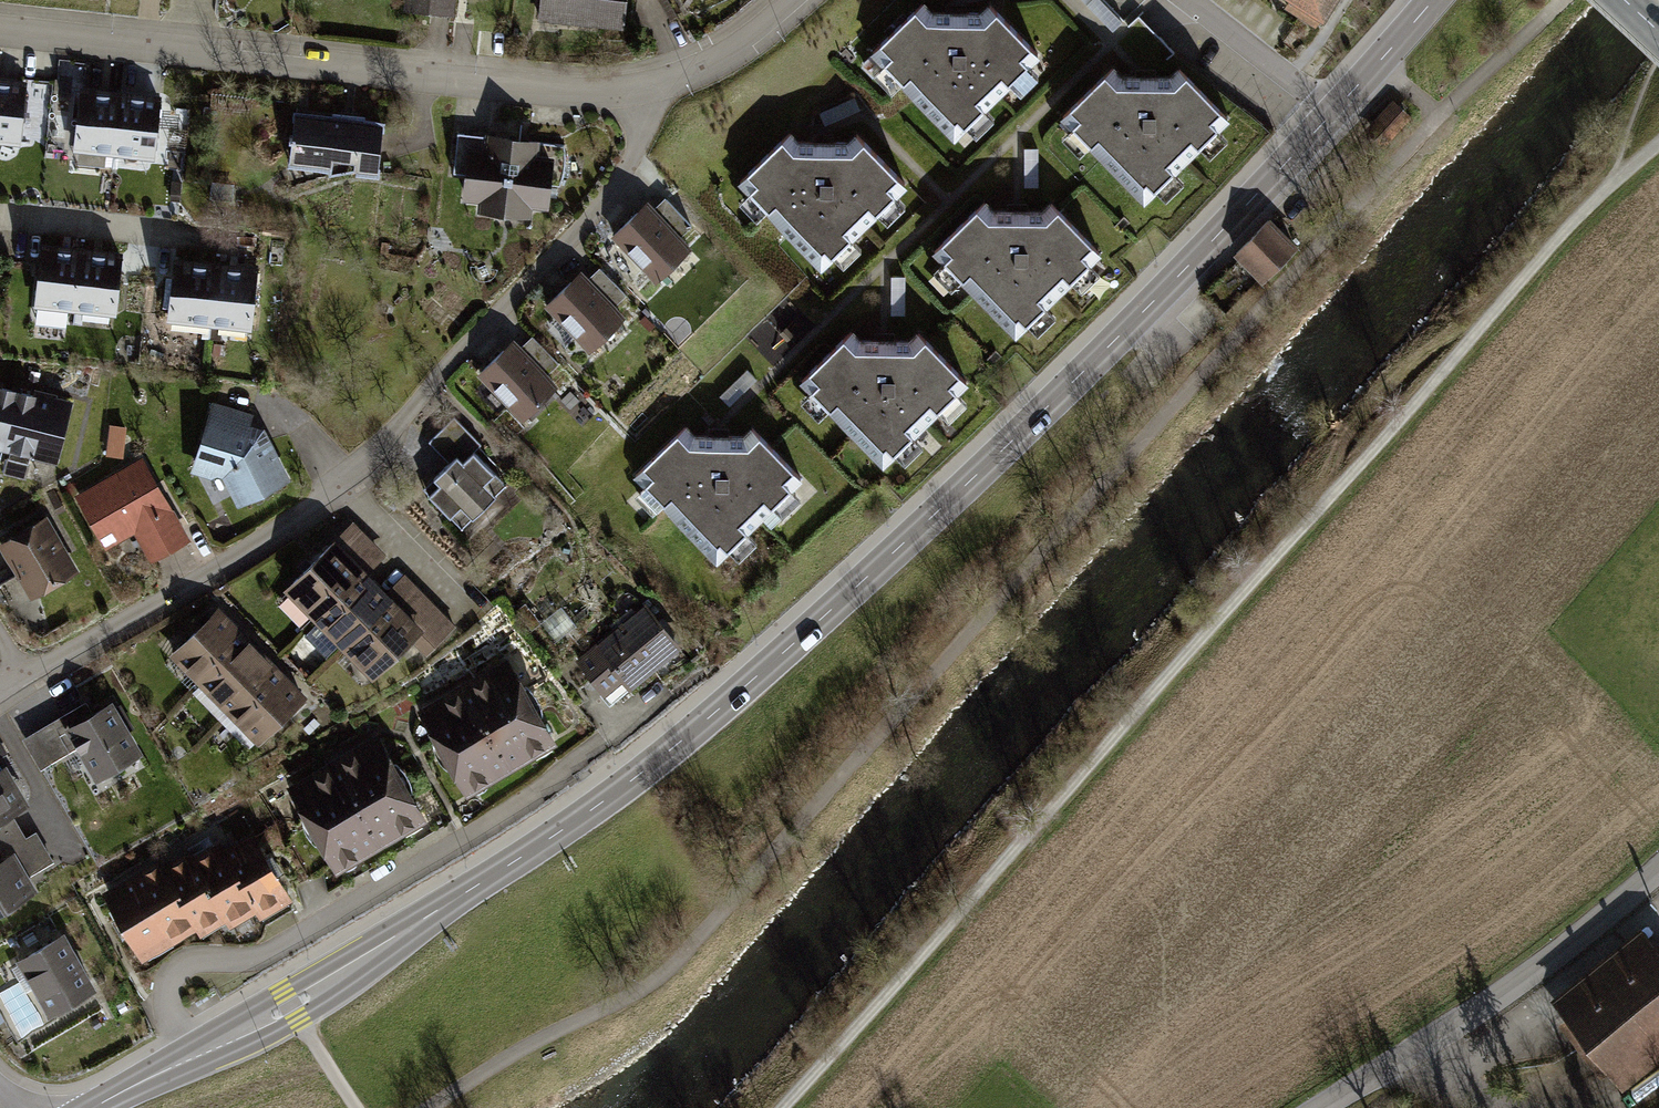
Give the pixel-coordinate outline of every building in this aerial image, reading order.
[(401,10),(439,17),(442,0),(403,0),(401,10)] [(530,23),(625,39),(631,0),(534,0),(530,23)] [(957,0),(922,0),(868,53),(950,138),(1039,45),(988,1),(957,0)] [(1316,24),(1331,0),(1276,0),(1316,24)] [(1179,67),(1112,66),(1058,119),(1140,204),(1230,111),(1179,67)] [(0,89),(0,157),(6,158),(13,90),(0,89)] [(154,102),(66,95),(61,158),(149,165),(154,102)] [(1408,117),(1396,104),(1371,130),(1384,142),(1408,117)] [(387,120),(292,108),(286,157),(381,168),(387,120)] [(554,141),(469,129),(459,198),(544,210),(554,141)] [(853,132),(787,131),(732,185),(814,269),(904,177),(853,132)] [(658,207),(649,199),(616,232),(664,279),(695,248),(684,237),(699,222),(671,195),(658,207)] [(1048,200),(982,199),(927,252),(1009,337),(1099,244),(1048,200)] [(1254,234),(1224,267),(1254,294),(1284,260),(1254,234)] [(107,258),(26,253),(22,317),(103,322),(107,258)] [(246,272),(161,261),(153,324),(238,335),(246,272)] [(589,279),(580,270),(547,304),(595,350),(626,319),(615,308),(629,293),(601,266),(589,279)] [(915,333),(849,332),(794,385),(876,470),(966,377),(915,333)] [(518,348),(509,339),(477,373),(524,420),(555,388),(544,377),(559,362),(531,335),(518,348)] [(213,401),(193,468),(224,477),(238,502),(284,478),(265,442),(247,436),(254,414),(213,401)] [(0,407),(0,480),(38,488),(52,418),(0,407)] [(430,440),(450,461),(422,486),(464,530),(506,491),(471,454),(479,447),(453,418),(430,440)] [(756,427),(690,426),(635,480),(717,564),(807,472),(756,427)] [(137,465),(63,508),(95,563),(121,548),(135,572),(183,544),(137,465)] [(0,542),(0,549),(32,599),(79,570),(44,515),(0,542)] [(346,530),(273,603),(363,692),(397,659),(408,671),(445,634),(392,581),(375,597),(353,575),(372,556),(346,530)] [(644,600),(577,657),(612,698),(679,642),(644,600)] [(219,608),(167,657),(254,747),(305,697),(219,608)] [(556,735),(507,657),(418,712),(467,790),(556,735)] [(88,778),(139,750),(111,699),(60,727),(88,778)] [(378,734),(288,787),(336,867),(426,814),(378,734)] [(1,764),(0,765),(0,818),(26,801),(1,764)] [(155,866),(92,908),(132,967),(183,933),(191,945),(214,930),(221,941),(249,922),(260,937),(299,911),(254,845),(227,864),(221,855),(201,869),(193,858),(163,879),(155,866)] [(15,853),(0,863),(0,913),(38,890),(15,853)] [(96,984),(64,930),(14,959),(47,1013),(96,984)] [(1552,1004),(1610,1076),(1658,1036),(1658,964),(1637,936),(1552,1004)]
